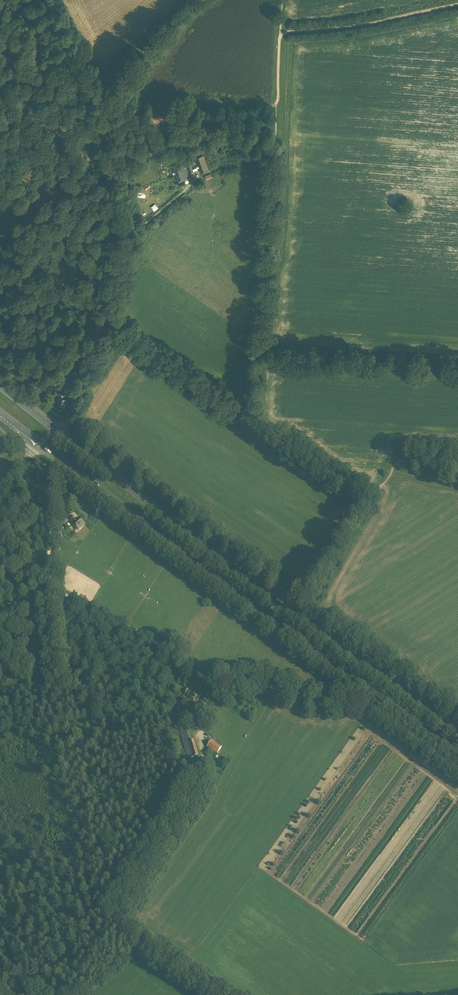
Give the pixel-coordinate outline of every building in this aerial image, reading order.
[(189,178),(184,164),(174,168),(179,181),(189,178)] [(60,397),(56,407),(63,409),(66,400),(60,397)] [(73,516),(70,519),(74,523),(73,524),(79,530),(85,524),(79,519),(77,521),(73,516)] [(189,690),(185,695),(194,700),(195,698),(198,700),(201,695),(195,692),(195,693),(189,690)] [(198,755),(194,740),(191,741),(187,726),(179,728),(187,757),(192,756),(198,755)] [(211,740),(211,741),(207,747),(218,753),(222,747),(211,740)]
